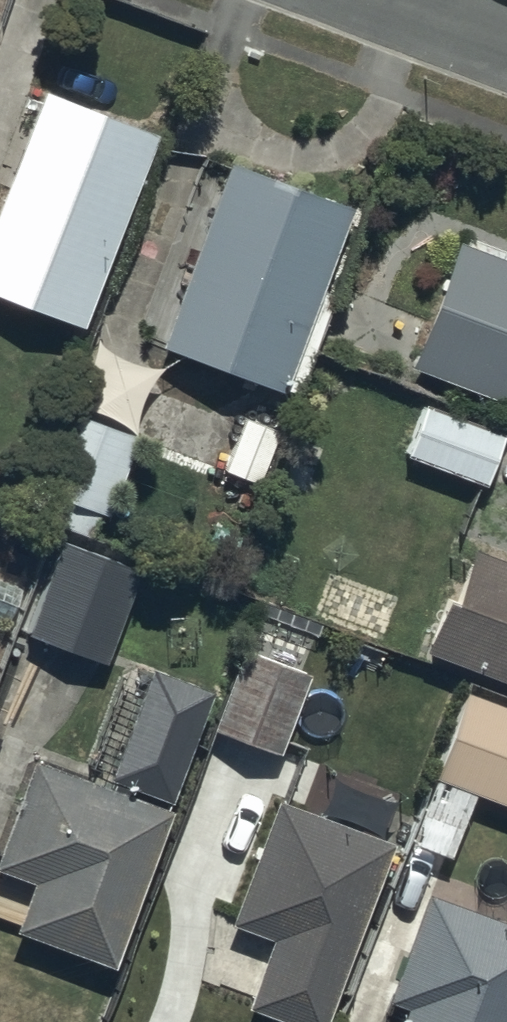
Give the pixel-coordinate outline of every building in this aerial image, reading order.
[(40,99),(0,210),(0,306),(84,337),(155,140),(40,99)] [(351,216),(228,169),(159,352),(283,399),(351,216)] [(461,249),(414,371),(497,403),(490,424),(506,430),(506,266),(461,249)] [(423,412),(406,459),(487,490),(505,443),(423,412)] [(137,444),(64,416),(35,492),(108,520),(137,444)] [(139,576),(58,546),(25,637),(105,667),(139,576)] [(448,613),(441,610),(424,658),(506,688),(506,567),(477,556),(456,616),(448,613)] [(308,683),(239,658),(211,737),(280,762),(308,683)] [(211,699),(151,677),(111,787),(171,809),(211,699)] [(469,697),(407,844),(449,862),(477,796),(506,809),(506,714),(469,697)] [(30,763),(0,845),(0,879),(30,890),(12,940),(114,978),(174,816),(30,763)] [(304,817),(273,806),(229,927),(274,944),(247,1018),(259,1021),(332,1021),(394,850),(382,846),(401,794),(323,765),(304,817)] [(424,899),(381,1011),(405,1020),(404,1021),(506,1021),(506,931),(424,899)]
